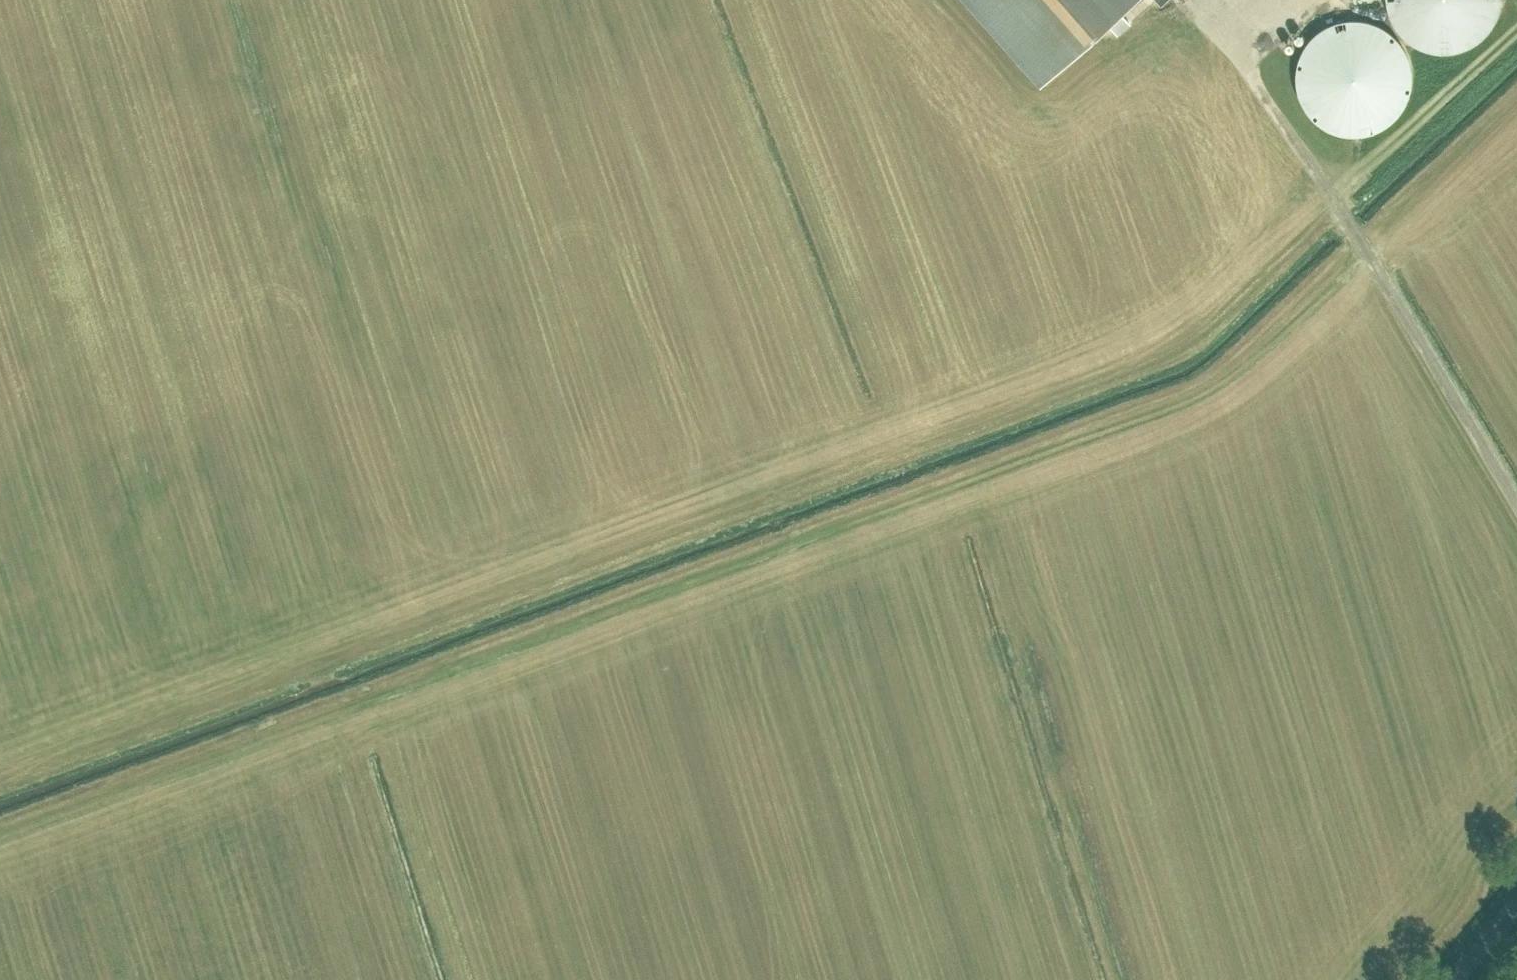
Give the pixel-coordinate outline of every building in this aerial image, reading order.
[(1040,87),(1138,0),(963,0),(1040,87)] [(1423,48),(1438,51),(1454,50),(1469,45),(1482,36),(1493,24),(1499,10),(1501,0),(1385,0),(1385,2),(1390,17),(1398,30),(1409,41),(1423,48)] [(1333,133),(1347,136),(1362,135),(1377,131),(1390,122),(1400,111),(1407,97),(1410,82),(1409,66),(1404,52),(1395,39),(1383,29),(1369,23),(1354,20),(1339,22),(1325,27),(1312,36),(1303,48),(1297,61),(1294,75),(1295,90),(1300,104),(1308,116),(1319,126),(1333,133)]
